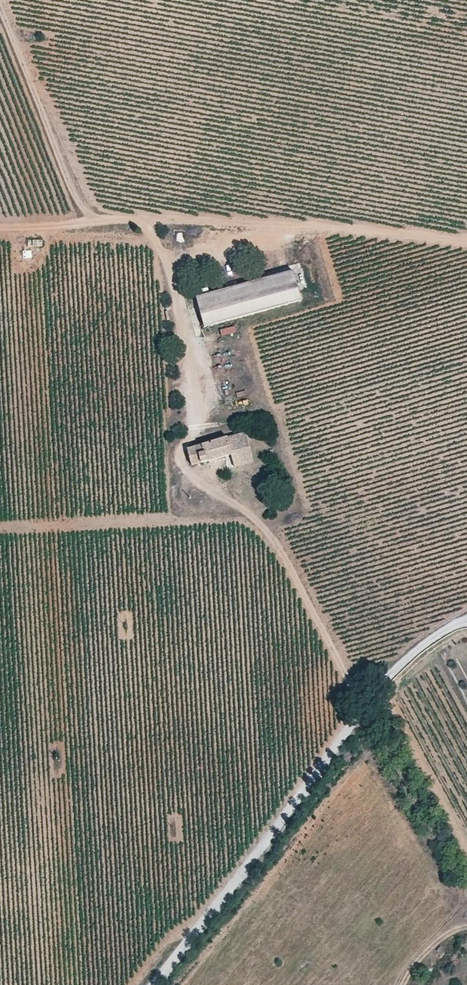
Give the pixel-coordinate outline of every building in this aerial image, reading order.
[(292,271),(196,297),(204,326),(300,300),(292,271)] [(234,324),(219,328),(221,335),(236,331),(234,324)] [(188,447),(192,464),(234,454),(238,466),(255,461),(246,431),(188,447)]
